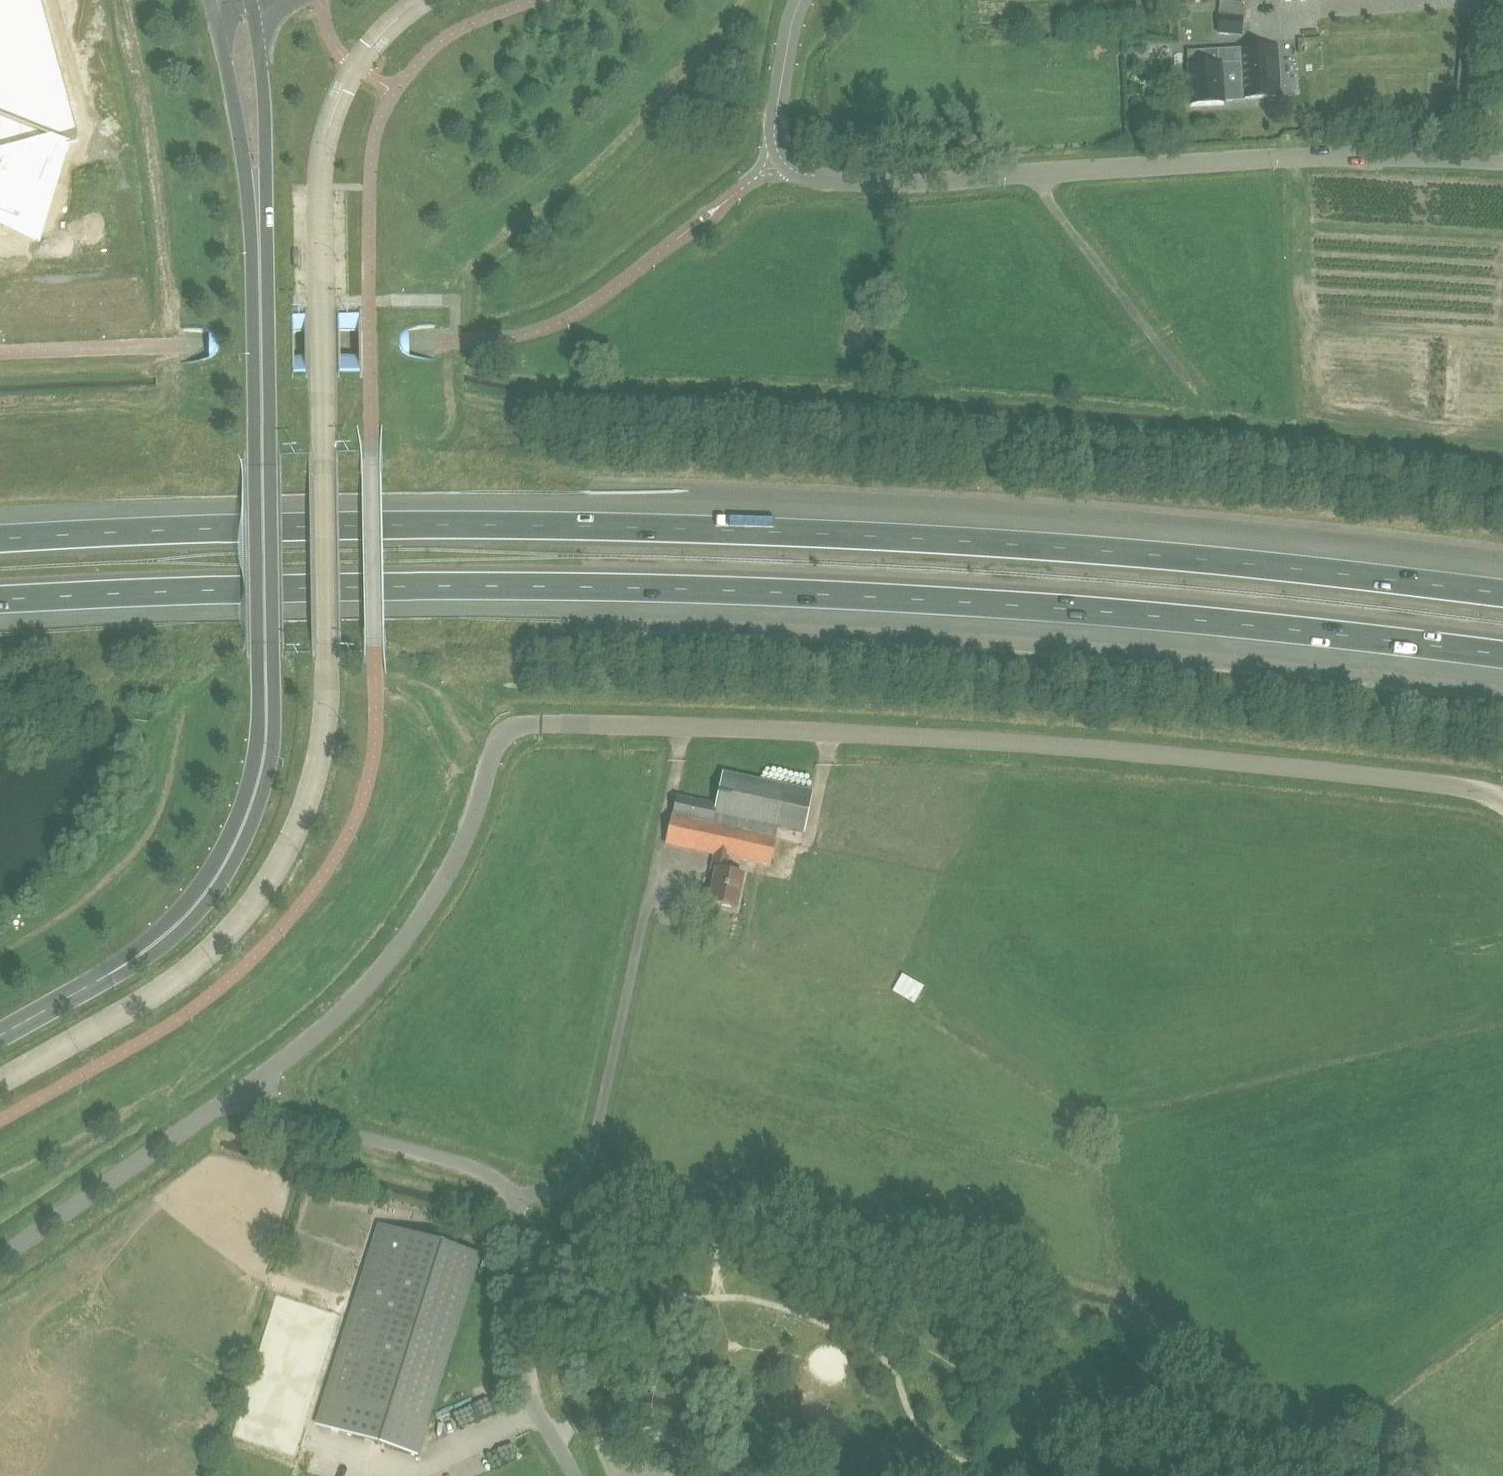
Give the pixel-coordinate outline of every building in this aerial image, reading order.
[(26,206),(49,147),(78,140),(40,0),(0,0),(0,196),(26,206)] [(1221,3),(1218,33),(1241,35),(1243,5),(1221,3)] [(1189,68),(1192,106),(1223,104),(1223,100),(1240,99),(1282,97),(1278,45),(1237,48),(1237,50),(1218,51),(1219,66),(1189,68)] [(769,867),(778,828),(804,833),(813,794),(723,775),(717,806),(677,797),(667,845),(715,855),(712,870),(717,871),(710,903),(736,909),(743,876),(726,872),(729,858),(769,867)] [(417,1457),(426,1430),(480,1256),(379,1225),(317,1425),(356,1437),(417,1457)]
